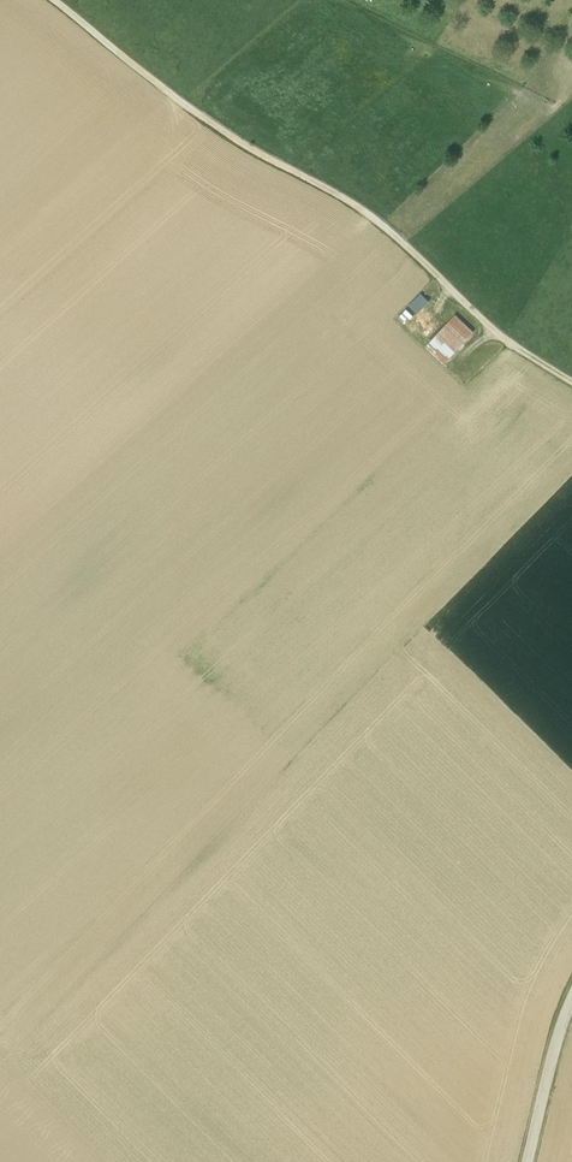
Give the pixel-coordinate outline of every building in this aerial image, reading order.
[(421,293),(408,306),(416,313),(429,301),(421,293)] [(425,346),(444,364),(473,332),(456,314),(425,346)]
